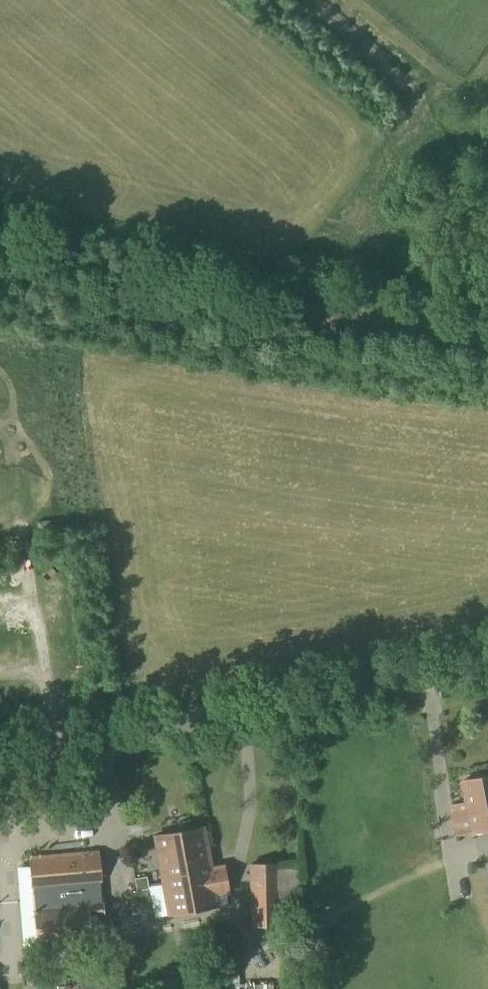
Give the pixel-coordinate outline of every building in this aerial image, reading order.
[(487,831),(487,777),(463,782),(473,834),(487,831)] [(205,825),(151,835),(166,916),(219,906),(217,896),(229,894),(223,864),(212,866),(205,825)] [(101,898),(98,853),(82,855),(30,859),(32,890),(33,890),(34,903),(32,903),(36,950),(90,945),(89,922),(105,921),(103,898),(101,898)] [(250,863),(250,914),(262,913),(262,925),(286,924),(286,920),(290,920),(290,887),(278,888),(279,867),(279,863),(250,863)] [(145,876),(134,878),(136,889),(147,887),(145,876)]
